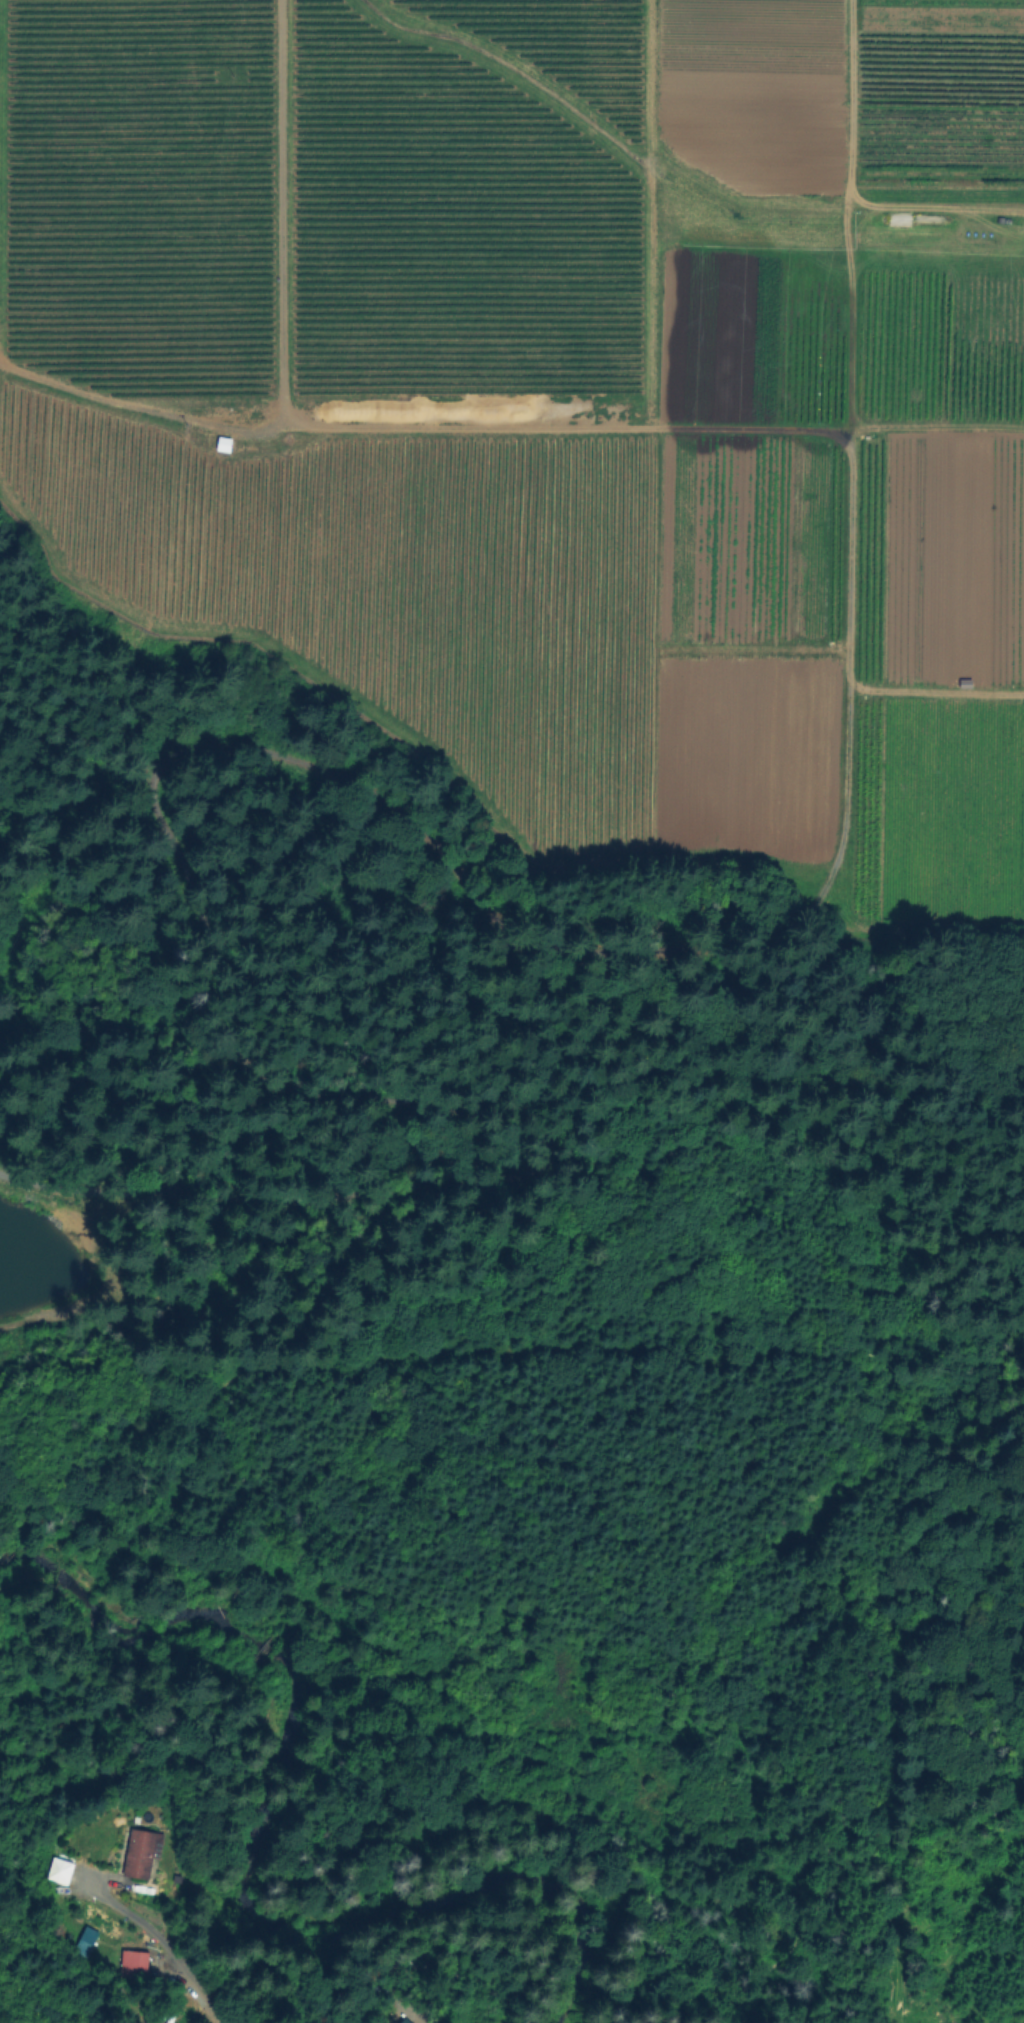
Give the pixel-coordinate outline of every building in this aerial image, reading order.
[(167,1834),(162,1859),(154,1857),(150,1880),(123,1875),(132,1827),(167,1834)] [(150,1952),(148,1977),(122,1976),(123,1957),(108,1956),(109,1950),(150,1952)]
